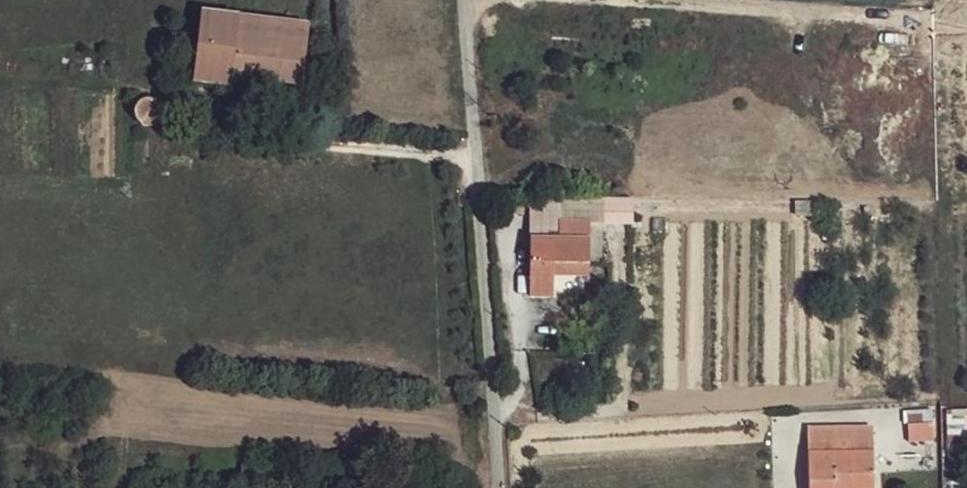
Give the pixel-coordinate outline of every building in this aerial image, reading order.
[(201,13),(194,72),(232,77),(302,85),(308,26),(201,13)] [(232,77),(194,72),(192,84),(231,89),(232,77)] [(633,221),(631,194),(602,195),(603,222),(633,221)] [(530,240),(529,296),(552,297),(553,274),(553,265),(588,266),(590,224),(559,223),(559,240),(530,240)] [(553,274),(588,276),(588,266),(553,265),(553,274)] [(945,446),(966,446),(966,406),(946,406),(945,446)] [(932,410),(906,412),(907,425),(932,424),(932,410)] [(907,425),(909,443),(933,442),(932,424),(907,425)] [(808,487),(873,487),(872,428),(807,429),(808,487)]
